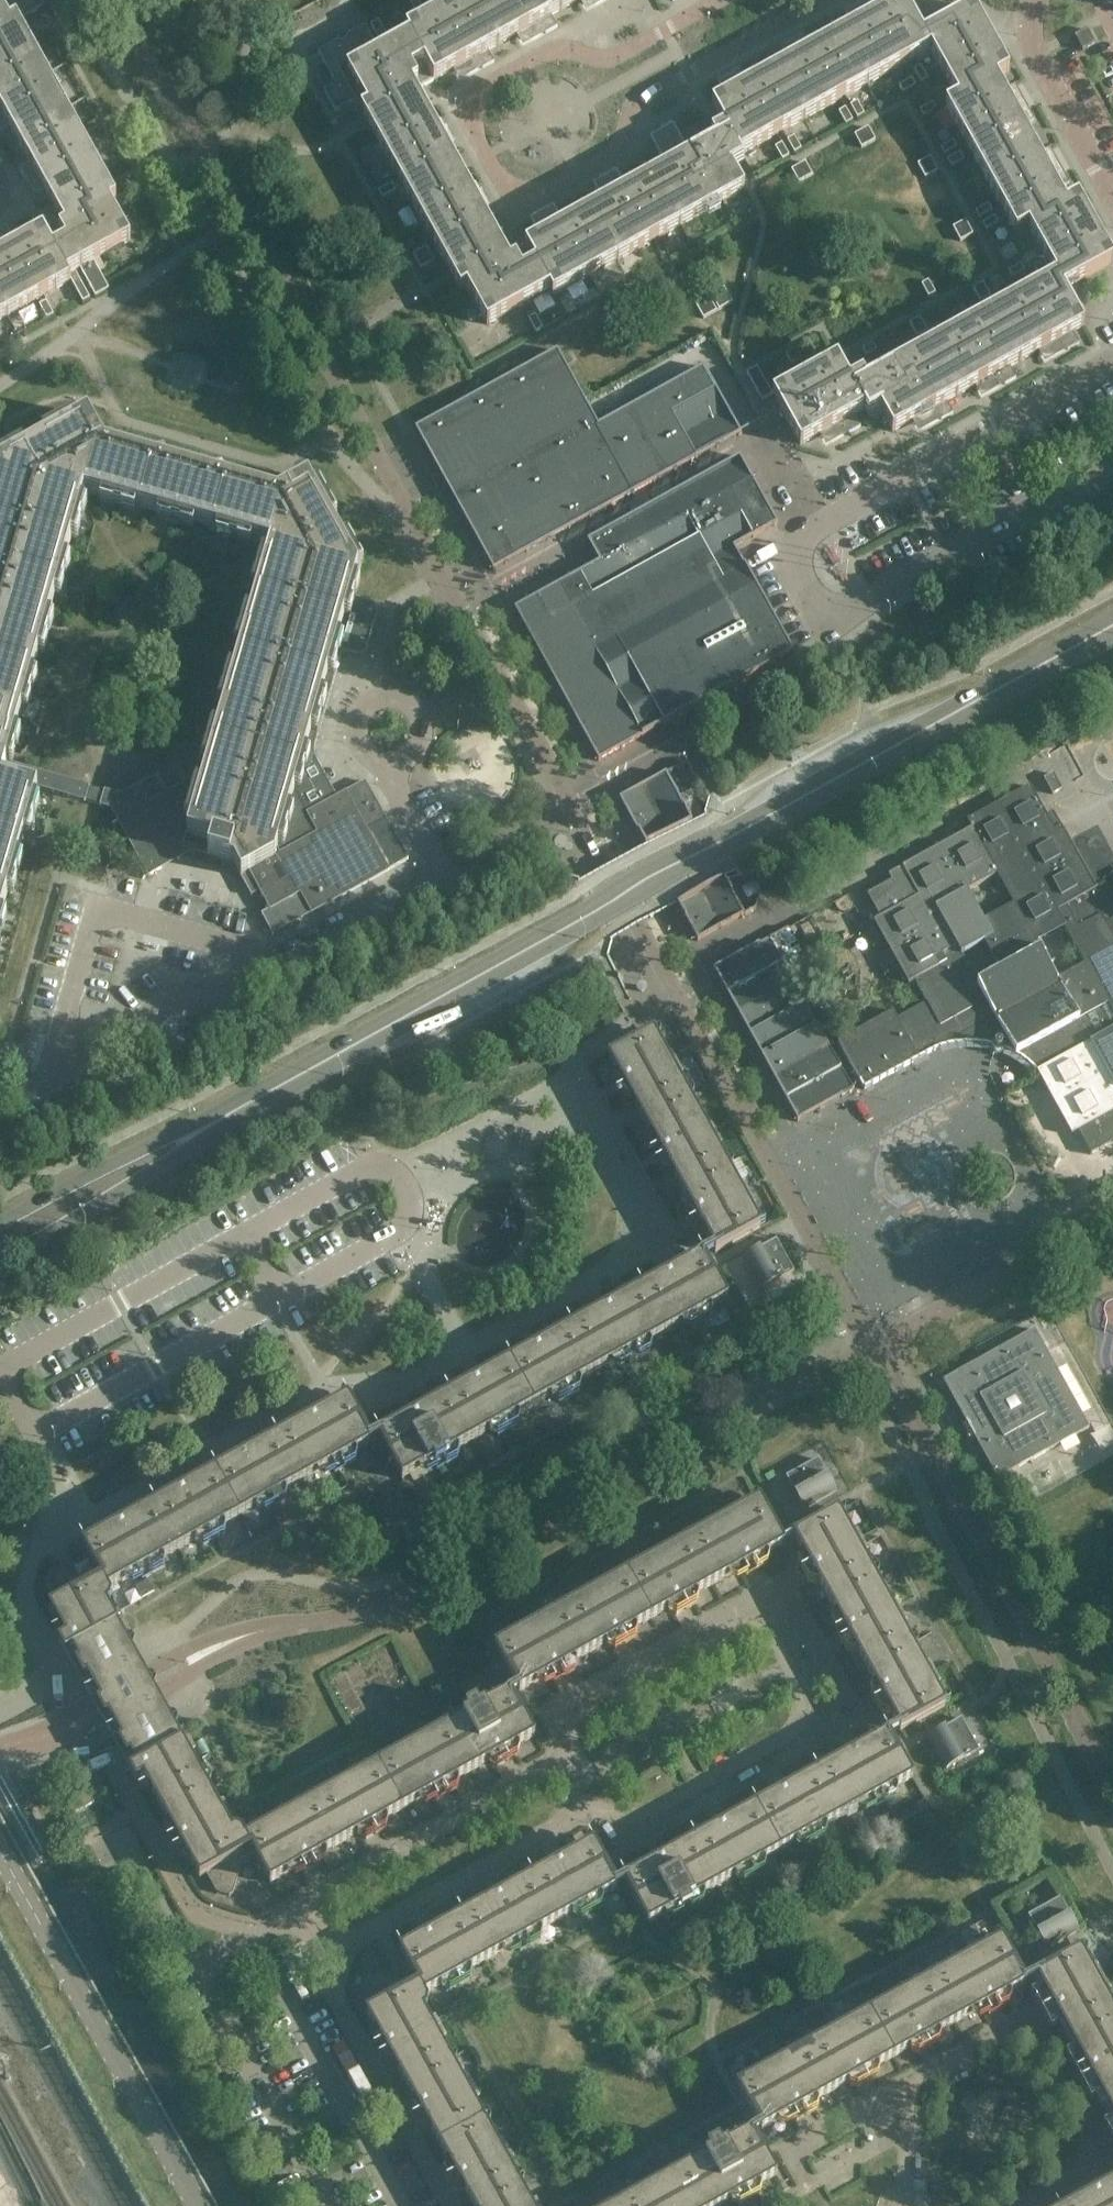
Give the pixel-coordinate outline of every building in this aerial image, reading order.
[(43,7),(44,7),(40,0),(0,0),(0,133),(10,128),(16,137),(66,109),(25,36),(18,21),(43,7)] [(473,0),(460,0),(406,30),(409,36),(434,81),(460,66),(469,82),(497,67),(488,51),(498,45),(473,0)] [(424,11),(417,0),(412,0),(409,2),(417,15),(424,11)] [(556,0),(473,0),(498,45),(523,31),(532,47),(560,32),(551,16),(562,10),(556,0)] [(562,10),(580,0),(556,0),(562,10)] [(593,8),(607,0),(589,0),(593,8)] [(973,7),(923,35),(904,0),(901,0),(877,13),(870,0),(857,0),(843,8),(853,26),(840,34),(868,84),(930,50),(938,63),(943,73),(957,99),(958,100),(996,78),(997,79),(1009,73),(973,7)] [(441,120),(434,124),(420,99),(416,91),(434,81),(409,36),(380,52),(365,26),(346,37),(347,39),(340,43),(339,40),(318,52),(336,85),(324,91),(335,112),(362,98),(367,107),(361,111),(369,123),(411,201),(461,173),(447,148),(454,144),(441,120)] [(1096,44),(1093,39),(1088,29),(1075,36),(1083,51),(1096,44)] [(868,84),(840,34),(814,48),(804,30),(780,43),(790,61),(777,69),(805,119),(868,84)] [(741,155),(777,135),(805,119),(777,69),(751,83),(740,65),(717,78),(727,96),(712,105),(724,127),(723,127),(711,134),(715,141),(690,154),(674,124),(650,137),(667,167),(653,175),(681,226),(745,191),(732,168),(744,161),(741,155)] [(1031,141),(1020,122),(1017,116),(1036,106),(1023,82),(1004,93),(997,79),(996,78),(958,100),(957,99),(945,105),(980,169),(1031,141)] [(116,200),(110,189),(66,109),(16,137),(30,163),(20,169),(35,197),(45,191),(61,220),(43,230),(68,275),(75,272),(131,241),(110,204),(116,200)] [(1066,204),(1052,179),(1071,169),(1058,146),(1039,156),(1031,141),(980,169),(1016,233),(1028,227),(1028,226),(1066,205),(1066,204)] [(681,226),(653,175),(627,189),(617,171),(593,184),(603,202),(589,210),(617,261),(681,226)] [(525,245),(507,255),(501,245),(483,211),(489,207),(476,184),(469,187),(461,173),(411,201),(452,275),(461,292),(467,288),(487,325),(550,291),(525,245)] [(392,185),(379,192),(382,198),(396,191),(392,185)] [(1112,263),(1112,260),(1078,197),(1066,204),(1066,205),(1028,226),(1028,227),(1049,264),(1055,276),(991,311),(1020,362),(1045,348),(1054,364),(1082,348),(1073,332),(1084,326),(1064,290),(1112,263)] [(617,261),(589,210),(564,224),(554,205),(530,219),(540,237),(525,245),(550,291),(553,296),(617,261)] [(43,230),(17,245),(7,226),(0,230),(0,301),(8,316),(71,281),(68,275),(43,230)] [(421,269),(434,262),(427,248),(413,255),(421,269)] [(717,275),(709,261),(696,268),(703,282),(717,275)] [(80,269),(96,297),(109,289),(94,262),(80,269)] [(701,283),(693,270),(680,277),(688,291),(701,283)] [(90,299),(75,272),(68,275),(71,281),(83,303),(90,299)] [(725,289),(717,275),(704,283),(711,296),(725,289)] [(701,284),(688,291),(696,305),(709,298),(701,284)] [(733,303),(725,289),(712,297),(719,311),(733,303)] [(709,298),(696,306),(704,319),(717,312),(709,298)] [(0,301),(0,321),(8,316),(0,301)] [(40,306),(47,319),(54,315),(46,302),(40,306)] [(1020,362),(991,311),(928,346),(956,397),(982,383),(991,399),(1019,383),(1010,367),(1020,362)] [(543,329),(536,315),(529,319),(536,333),(543,329)] [(928,346),(866,380),(865,381),(884,414),(883,414),(893,432),(919,418),(931,439),(959,424),(947,402),(956,397),(928,346)] [(741,434),(704,367),(598,425),(557,351),(415,429),(493,571),(731,440),(741,434)] [(884,414),(865,381),(866,380),(863,374),(850,381),(837,359),(772,394),(800,445),(827,431),(839,454),(867,438),(855,415),(864,410),(871,421),(883,414),(884,414)] [(270,911),(291,899),(299,913),(302,919),(408,859),(365,782),(337,797),(317,761),(316,757),(315,754),(315,751),(314,747),(315,744),(342,653),(357,657),(359,657),(361,657),(362,656),(364,654),(365,653),(367,651),(377,615),(378,613),(377,611),(376,608),(375,606),(372,604),(371,603),(349,597),(354,582),(358,568),(308,478),(277,495),(227,480),(222,472),(213,476),(169,463),(164,455),(155,460),(105,445),(88,415),(0,463),(0,918),(38,788),(85,802),(85,801),(92,803),(100,805),(100,807),(116,811),(151,875),(161,869),(167,850),(180,854),(187,834),(212,841),(208,856),(234,863),(241,877),(249,872),(270,911)] [(599,761),(793,654),(735,548),(778,525),(740,457),(587,541),(599,562),(514,609),(599,761)] [(723,879),(692,822),(692,821),(666,773),(620,799),(698,941),(745,915),(724,878),(723,879)] [(1061,830),(1062,829),(1061,828),(1055,831),(1030,786),(1029,787),(1030,789),(969,822),(969,820),(967,821),(972,831),(943,847),(968,891),(997,875),(1001,883),(1009,879),(1021,900),(984,921),(993,938),(1004,958),(1035,941),(1063,926),(1085,966),(1112,950),(1112,936),(1108,926),(1112,923),(1112,900),(1109,892),(1101,896),(1097,888),(1094,890),(1061,830)] [(993,938),(984,921),(968,891),(943,847),(942,845),(933,850),(934,852),(904,868),(904,866),(902,867),(906,874),(867,895),(880,918),(873,921),(874,923),(876,922),(909,982),(907,983),(908,985),(915,981),(962,955),(984,943),(993,938)] [(1085,966),(1057,981),(1035,941),(1004,958),(993,938),(984,943),(996,965),(976,977),(1006,1031),(997,1036),(1007,1038),(1018,1058),(1033,1049),(1043,1068),(1112,1029),(1112,950),(1085,966)] [(843,1097),(759,944),(714,969),(798,1122),(843,1097)] [(973,1029),(987,1021),(996,1037),(997,1036),(1006,1031),(976,977),(975,977),(962,955),(915,981),(927,1003),(897,1019),(893,1011),(838,1042),(864,1089),(926,1055),(939,1078),(986,1052),(973,1029)] [(192,1031),(214,1038),(218,1024),(202,1019),(184,1014),(180,1028),(192,1031)] [(1043,1068),(1044,1069),(1037,1072),(1038,1074),(1040,1073),(1073,1133),(1071,1134),(1072,1135),(1079,1131),(1092,1154),(1112,1143),(1112,1029),(1043,1068)] [(688,1097),(676,1075),(683,1071),(673,1052),(665,1056),(653,1034),(609,1059),(618,1076),(615,1077),(613,1084),(614,1085),(620,1087),(623,1091),(618,1094),(624,1104),(631,1100),(643,1121),(688,1097)] [(715,1146),(722,1142),(711,1122),(704,1126),(688,1097),(643,1121),(657,1146),(654,1148),(652,1155),(659,1157),(662,1162),(657,1164),(663,1175),(670,1171),(682,1191),(726,1166),(715,1146)] [(760,1228),(749,1207),(756,1203),(745,1183),(738,1187),(726,1166),(682,1191),(690,1207),(688,1208),(686,1215),(686,1216),(693,1218),(695,1223),(691,1225),(695,1232),(697,1235),(704,1231),(716,1253),(760,1228)] [(794,1272),(776,1240),(744,1258),(762,1290),(794,1272)] [(706,1261),(703,1255),(682,1267),(678,1260),(667,1265),(670,1270),(665,1272),(658,1270),(658,1271),(656,1278),(657,1280),(641,1289),(666,1334),(686,1323),(690,1330),(710,1319),(706,1312),(728,1300),(706,1261)] [(666,1334),(641,1289),(621,1301),(617,1293),(606,1299),(609,1303),(604,1306),(597,1304),(595,1311),(596,1314),(571,1328),(596,1373),(623,1358),(627,1365),(647,1354),(643,1347),(666,1334)] [(596,1373),(571,1328),(550,1340),(546,1332),(536,1338),(538,1342),(534,1345),(527,1343),(526,1343),(524,1350),(526,1353),(508,1363),(533,1408),(552,1397),(556,1404),(576,1393),(572,1386),(596,1373)] [(1090,1428),(1035,1330),(943,1381),(966,1422),(974,1438),(975,1438),(998,1479),(1090,1428)] [(533,1408),(508,1363),(489,1373),(485,1366),(482,1368),(475,1372),(477,1376),(473,1379),(466,1377),(465,1377),(463,1384),(465,1387),(449,1396),(474,1440),(492,1430),(496,1438),(515,1427),(511,1419),(533,1408)] [(474,1440),(449,1396),(429,1407),(424,1400),(414,1405),(417,1410),(412,1412),(405,1410),(405,1411),(403,1418),(404,1420),(378,1435),(380,1439),(402,1480),(431,1464),(435,1471),(455,1460),(451,1453),(474,1440)] [(373,1443),(348,1398),(326,1410),(322,1403),(312,1409),(314,1413),(310,1415),(303,1414),(302,1414),(300,1421),(302,1424),(276,1438),(301,1483),(331,1466),(335,1473),(355,1462),(351,1455),(373,1443)] [(301,1483),(276,1438),(256,1449),(252,1442),(242,1448),(244,1452),(240,1454),(233,1453),(232,1453),(230,1460),(232,1463),(215,1472),(240,1517),(261,1505),(265,1512),(285,1501),(280,1494),(301,1483)] [(836,1492),(818,1459),(786,1477),(804,1510),(836,1492)] [(240,1517),(215,1472),(195,1483),(191,1476),(180,1482),(183,1486),(178,1488),(171,1487),(169,1494),(170,1497),(154,1506),(179,1550),(200,1538),(204,1546),(224,1535),(220,1527),(240,1517)] [(783,1542),(760,1501),(738,1513),(734,1506),(714,1517),(718,1524),(688,1541),(712,1586),(739,1571),(740,1574),(747,1576),(748,1576),(750,1569),(754,1566),(757,1571),(767,1565),(763,1558),(784,1546),(783,1542)] [(179,1550),(154,1506),(134,1517),(130,1509),(120,1515),(122,1520),(118,1522),(111,1520),(110,1521),(108,1527),(109,1530),(83,1545),(97,1569),(102,1578),(108,1589),(140,1572),(144,1579),(163,1568),(159,1561),(179,1550)] [(872,1574),(861,1553),(868,1549),(857,1530),(850,1534),(838,1512),(794,1537),(805,1558),(798,1562),(804,1573),(808,1570),(811,1575),(809,1582),(816,1584),(819,1583),(828,1599),(872,1574)] [(712,1586),(688,1541),(667,1552),(663,1545),(643,1556),(647,1563),(627,1575),(652,1619),(673,1608),(674,1610),(681,1612),(682,1612),(684,1605),(689,1603),(691,1607),(701,1601),(697,1594),(712,1586)] [(57,1603),(102,1578),(97,1569),(72,1583),(68,1574),(55,1570),(51,1572),(47,1585),(57,1603)] [(900,1624),(907,1620),(896,1600),(889,1604),(872,1574),(828,1599),(842,1624),(839,1626),(837,1633),(844,1636),(847,1640),(842,1642),(848,1652),(848,1653),(855,1649),(866,1669),(911,1644),(900,1624)] [(652,1619),(627,1575),(607,1586),(603,1579),(583,1590),(587,1597),(566,1608),(591,1653),(607,1644),(609,1647),(615,1649),(616,1648),(618,1642),(623,1639),(625,1644),(635,1638),(631,1630),(652,1619)] [(141,1667),(123,1634),(131,1630),(119,1609),(112,1613),(101,1594),(108,1589),(102,1578),(57,1603),(50,1607),(64,1634),(61,1635),(60,1642),(71,1663),(76,1661),(102,1711),(129,1757),(125,1760),(136,1781),(143,1783),(146,1781),(161,1808),(205,1783),(188,1752),(196,1748),(184,1727),(177,1731),(159,1700),(150,1683),(141,1667)] [(591,1653),(566,1608),(546,1620),(542,1612),(522,1623),(526,1630),(495,1648),(518,1688),(520,1692),(546,1678),(548,1681),(554,1683),(555,1682),(557,1675),(562,1673),(564,1677),(574,1671),(570,1664),(591,1653)] [(945,1706),(933,1685),(941,1681),(930,1661),(922,1665),(911,1644),(866,1669),(875,1685),(872,1687),(870,1694),(871,1694),(878,1696),(880,1701),(876,1703),(881,1714),(889,1709),(901,1731),(945,1706)] [(535,1737),(510,1692),(489,1704),(485,1696),(465,1707),(469,1715),(449,1726),(474,1771),(489,1762),(491,1765),(498,1767),(500,1760),(505,1757),(507,1762),(518,1756),(513,1749),(535,1737)] [(980,1751),(962,1719),(929,1737),(947,1769),(980,1751)] [(474,1771),(449,1726),(428,1737),(424,1730),(405,1741),(409,1748),(378,1765),(403,1810),(428,1796),(430,1799),(437,1801),(438,1800),(440,1793),(444,1791),(447,1795),(457,1789),(453,1782),(474,1771)] [(913,1779),(899,1754),(888,1734),(867,1746),(863,1738),(853,1744),(855,1748),(851,1751),(844,1749),(843,1749),(841,1756),(843,1759),(817,1773),(842,1818),(872,1801),(876,1809),(896,1798),(891,1790),(913,1779)] [(403,1810),(378,1765),(358,1777),(353,1769),(334,1780),(338,1788),(317,1799),(342,1844),(357,1835),(359,1838),(366,1840),(367,1839),(369,1833),(373,1830),(375,1835),(386,1829),(382,1822),(403,1810)] [(842,1818),(817,1773),(797,1785),(792,1777),(782,1783),(785,1787),(780,1790),(773,1788),(771,1795),(772,1798),(756,1807),(780,1852),(801,1841),(805,1848),(825,1837),(821,1830),(842,1818)] [(238,1843),(227,1823),(235,1819),(224,1799),(216,1803),(205,1783),(161,1808),(172,1827),(164,1831),(170,1842),(174,1839),(177,1844),(175,1851),(182,1854),(185,1852),(200,1878),(207,1874),(252,1849),(246,1839),(238,1843)] [(94,1803),(87,1790),(67,1801),(74,1814),(94,1803)] [(342,1844),(317,1799),(297,1810),(292,1803),(273,1814),(277,1821),(246,1839),(252,1849),(257,1859),(270,1883),(296,1869),(298,1872),(305,1874),(305,1873),(308,1866),(312,1864),(314,1868),(325,1863),(321,1855),(342,1844)] [(780,1852),(756,1807),(735,1818),(731,1811),(730,1812),(721,1817),(723,1821),(719,1824),(712,1822),(711,1822),(709,1829),(711,1832),(695,1841),(719,1885),(740,1874),(744,1882),(764,1871),(760,1863),(780,1852)] [(719,1885),(695,1841),(674,1852),(670,1845),(667,1846),(660,1850),(662,1855),(658,1857),(651,1855),(650,1856),(648,1863),(650,1866),(623,1880),(648,1925),(679,1908),(683,1915),(703,1904),(699,1897),(719,1885)] [(618,1888),(612,1877),(594,1844),(572,1855),(568,1848),(565,1850),(558,1854),(560,1858),(556,1861),(549,1859),(548,1859),(546,1866),(548,1869),(532,1878),(557,1922),(577,1911),(581,1918),(601,1907),(597,1900),(618,1888)] [(237,1881),(232,1872),(257,1859),(252,1849),(207,1874),(216,1892),(229,1896),(234,1894),(237,1881)] [(557,1922),(532,1878),(512,1889),(507,1882),(497,1887),(500,1892),(495,1894),(488,1892),(488,1893),(486,1900),(487,1902),(462,1917),(486,1961),(517,1945),(521,1952),(541,1941),(537,1934),(557,1922)] [(1079,1931),(1061,1898),(1028,1916),(1046,1949),(1079,1931)] [(486,1961),(462,1917),(441,1928),(437,1921),(427,1926),(429,1931),(425,1933),(418,1931),(417,1932),(415,1939),(417,1941),(400,1951),(414,1975),(418,1984),(425,1995),(446,1984),(450,1991),(470,1980),(466,1973),(486,1961)] [(1026,1985),(1016,1965),(1002,1940),(980,1952),(976,1944),(956,1955),(961,1963),(930,1980),(954,2024),(981,2010),(982,2013),(989,2015),(990,2014),(992,2007),(996,2005),(999,2009),(1009,2004),(1005,1996),(1026,1985)] [(1103,1992),(1110,1988),(1099,1968),(1092,1972),(1080,1951),(1046,1970),(1036,1976),(1047,1997),(1040,2001),(1046,2011),(1050,2009),(1053,2013),(1051,2020),(1051,2021),(1058,2023),(1061,2022),(1069,2037),(1112,2013),(1112,2010),(1103,1992)] [(373,2009),(418,1984),(414,1975),(389,1989),(385,1980),(371,1976),(367,1978),(364,1991),(373,2009)] [(954,2024),(930,1980),(909,1991),(905,1984),(886,1995),(890,2002),(869,2013),(894,2058),(910,2049),(912,2052),(919,2054),(920,2053),(922,2046),(926,2044),(928,2048),(939,2043),(935,2035),(954,2024)] [(439,2039),(447,2035),(436,2015),(428,2019),(417,2000),(425,1995),(418,1984),(373,2009),(366,2013),(381,2039),(378,2041),(376,2048),(377,2049),(384,2051),(386,2055),(382,2058),(387,2068),(395,2064),(406,2084),(451,2060),(439,2039)] [(894,2058),(869,2013),(849,2025),(845,2017),(825,2028),(829,2036),(808,2047),(833,2091),(849,2083),(851,2086),(858,2088),(858,2087),(860,2080),(865,2078),(867,2082),(877,2077),(873,2069),(894,2058)] [(1069,2037),(1084,2063),(1081,2065),(1079,2072),(1086,2074),(1089,2079),(1084,2081),(1090,2092),(1097,2088),(1109,2108),(1112,2106),(1112,2013),(1069,2037)] [(833,2091),(808,2047),(788,2058),(784,2051),(764,2062),(768,2069),(737,2086),(759,2127),(762,2131),(788,2116),(790,2119),(797,2121),(800,2114),(804,2111),(806,2116),(817,2110),(813,2103),(833,2091)] [(484,2120),(473,2100),(480,2096),(469,2076),(462,2080),(451,2060),(406,2084),(415,2100),(412,2102),(410,2109),(410,2110),(417,2112),(420,2116),(415,2118),(421,2129),(428,2125),(439,2145),(484,2120)] [(506,2161),(514,2157),(503,2137),(495,2141),(484,2120),(439,2145),(451,2166),(444,2170),(449,2180),(454,2178),(456,2182),(454,2189),(455,2190),(462,2192),(465,2191),(473,2205),(518,2181),(506,2161)] [(755,2135),(752,2131),(731,2143),(727,2135),(707,2146),(711,2154),(691,2165),(714,2205),(722,2205),(731,2201),(733,2204),(740,2205),(742,2198),(747,2196),(749,2200),(760,2195),(756,2187),(777,2176),(755,2135)] [(691,2165),(670,2176),(666,2169),(647,2180),(651,2187),(620,2204),(621,2205),(714,2205),(691,2165)] [(1109,2184),(1105,2177),(1094,2183),(1097,2187),(1092,2190),(1086,2188),(1085,2188),(1083,2195),(1084,2198),(1070,2205),(1112,2205),(1112,2182),(1109,2184)] [(537,2198),(529,2202),(518,2181),(473,2205),(541,2205),(537,2198)]
